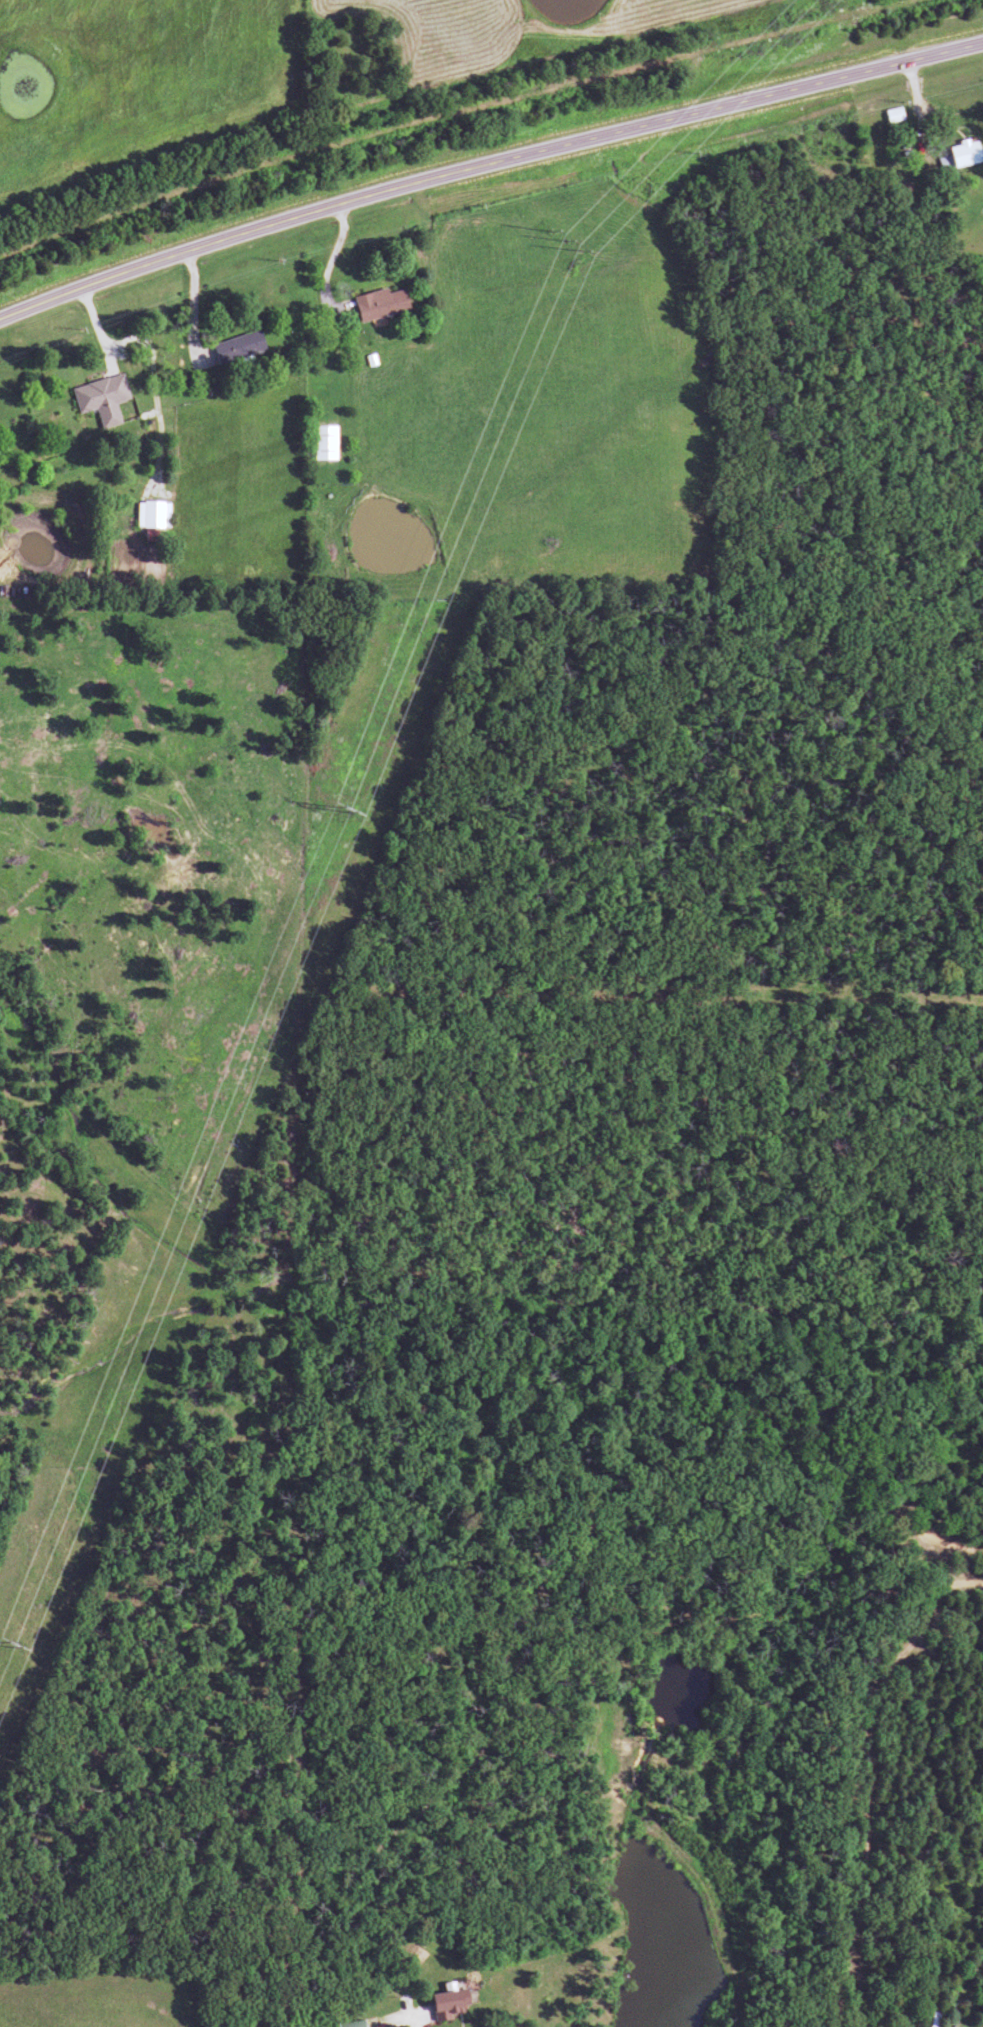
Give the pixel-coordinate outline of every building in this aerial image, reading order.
[(901,121),(898,108),(883,111),(885,124),(901,121)] [(976,142),(948,144),(950,166),(978,164),(976,142)] [(358,323),(408,311),(402,289),(385,293),(384,289),(351,297),(358,323)] [(216,366),(263,353),(257,332),(210,344),(216,366)] [(76,414),(94,410),(99,430),(119,425),(114,404),(127,400),(121,375),(69,388),(76,414)] [(333,426),(311,426),(311,460),(333,460),(333,426)] [(161,501),(140,501),(140,528),(161,528),(161,501)] [(429,1995),(432,2023),(449,2021),(448,2014),(467,2011),(464,1991),(429,1995)]
